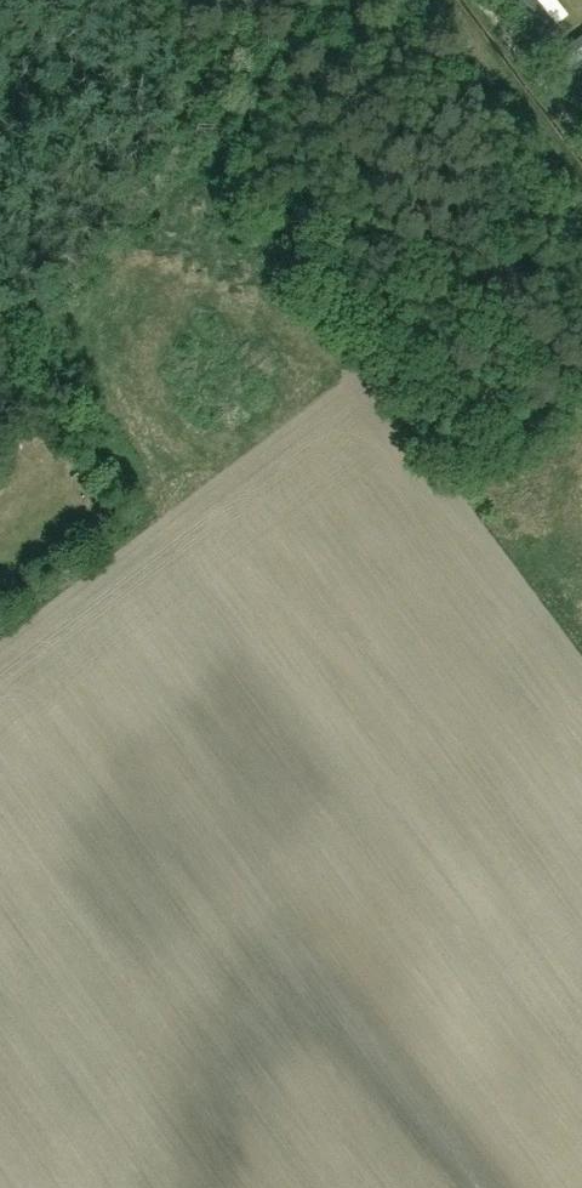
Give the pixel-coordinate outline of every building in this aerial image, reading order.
[(563,25),(575,44),(581,39),(581,30),(574,18),(563,25)]
